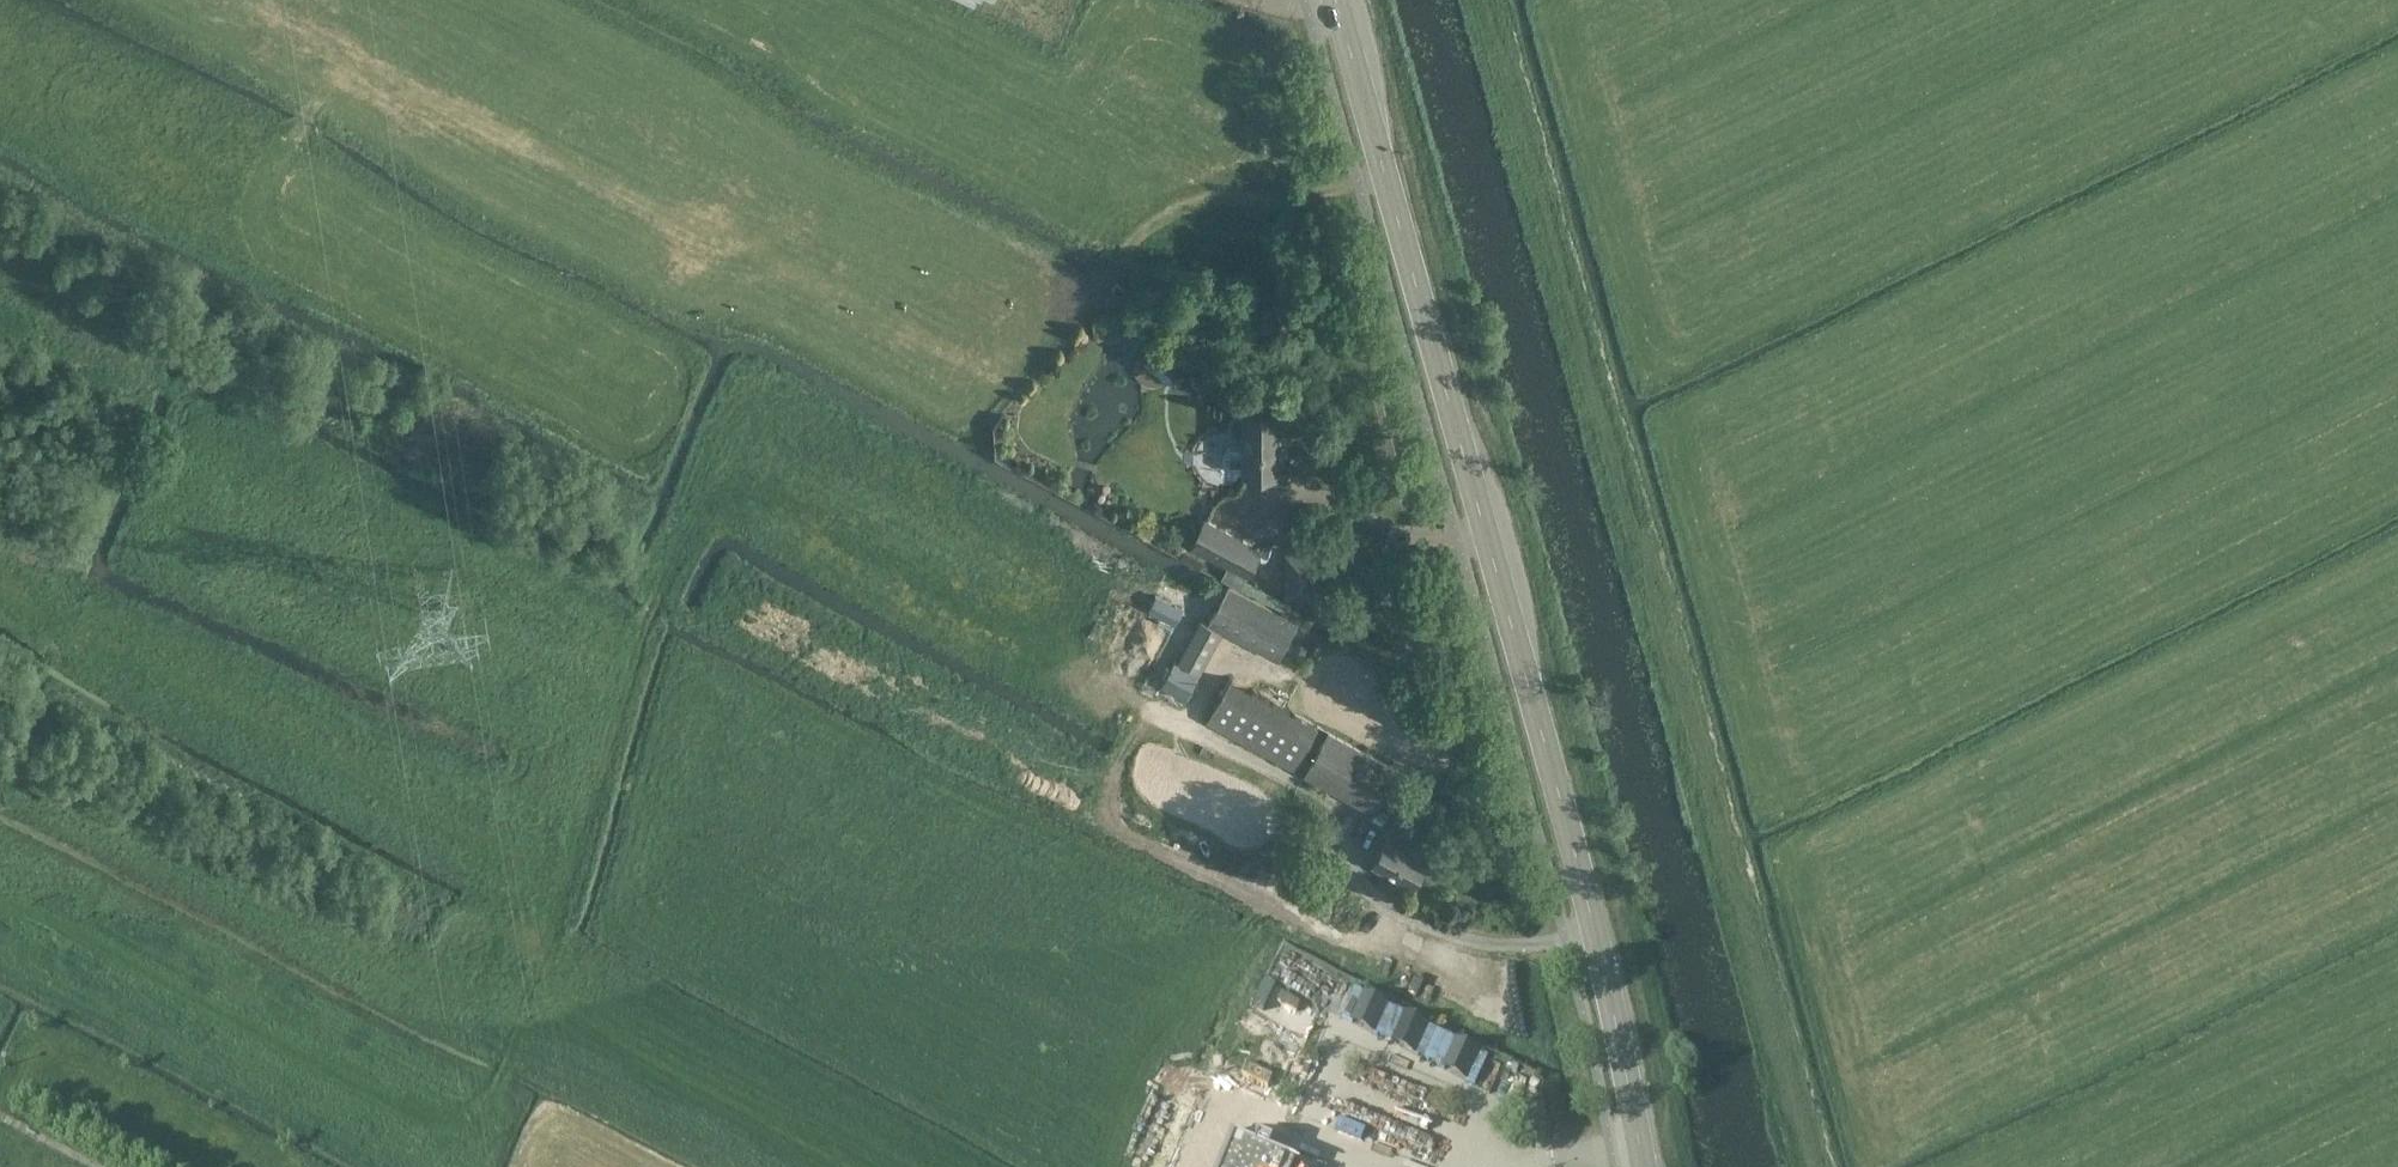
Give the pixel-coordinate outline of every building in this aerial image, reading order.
[(1188,370),(1154,341),(1141,356),(1175,385),(1188,370)] [(1224,454),(1223,464),(1230,471),(1243,471),(1243,473),(1281,473),(1281,449),(1286,449),(1286,411),(1243,411),(1243,415),(1243,431),(1243,447),(1230,447),(1224,454)] [(1205,520),(1192,544),(1227,563),(1221,575),(1240,585),(1246,573),(1259,548),(1205,520)] [(1314,596),(1315,553),(1286,553),(1286,596),(1314,596)] [(1276,657),(1281,649),(1296,622),(1228,586),(1209,621),(1276,657)] [(1222,631),(1201,619),(1178,660),(1199,672),(1200,671),(1196,668),(1217,629),(1222,632),(1222,631)] [(1292,769),(1317,725),(1229,678),(1206,719),(1292,769)] [(1395,769),(1327,732),(1304,775),(1371,812),(1395,769)] [(1415,887),(1437,846),(1395,823),(1373,863),(1415,887)] [(1217,1166),(1294,1166),(1297,1159),(1277,1151),(1281,1141),(1256,1131),(1252,1141),(1232,1132),(1217,1166)]
